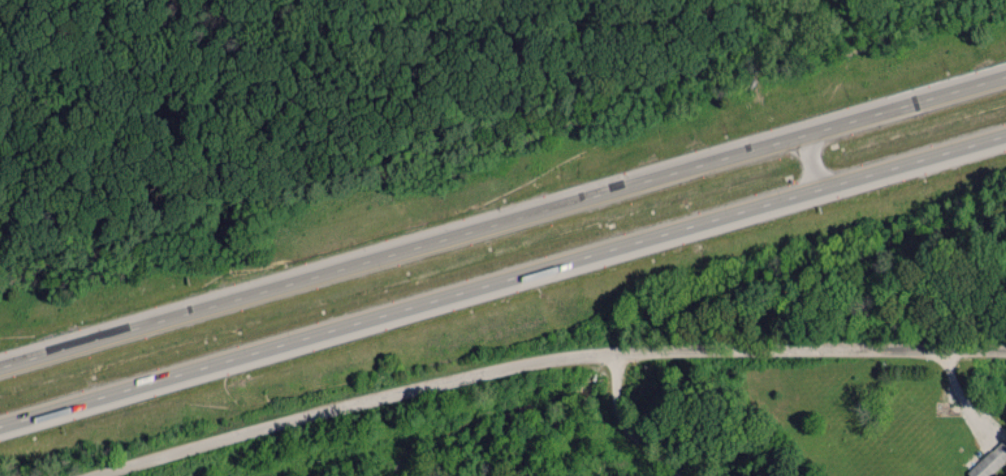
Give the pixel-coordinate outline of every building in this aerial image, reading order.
[(1002,437),(966,472),(969,475),(988,475),(1005,459),(1005,441),(1002,437)]
